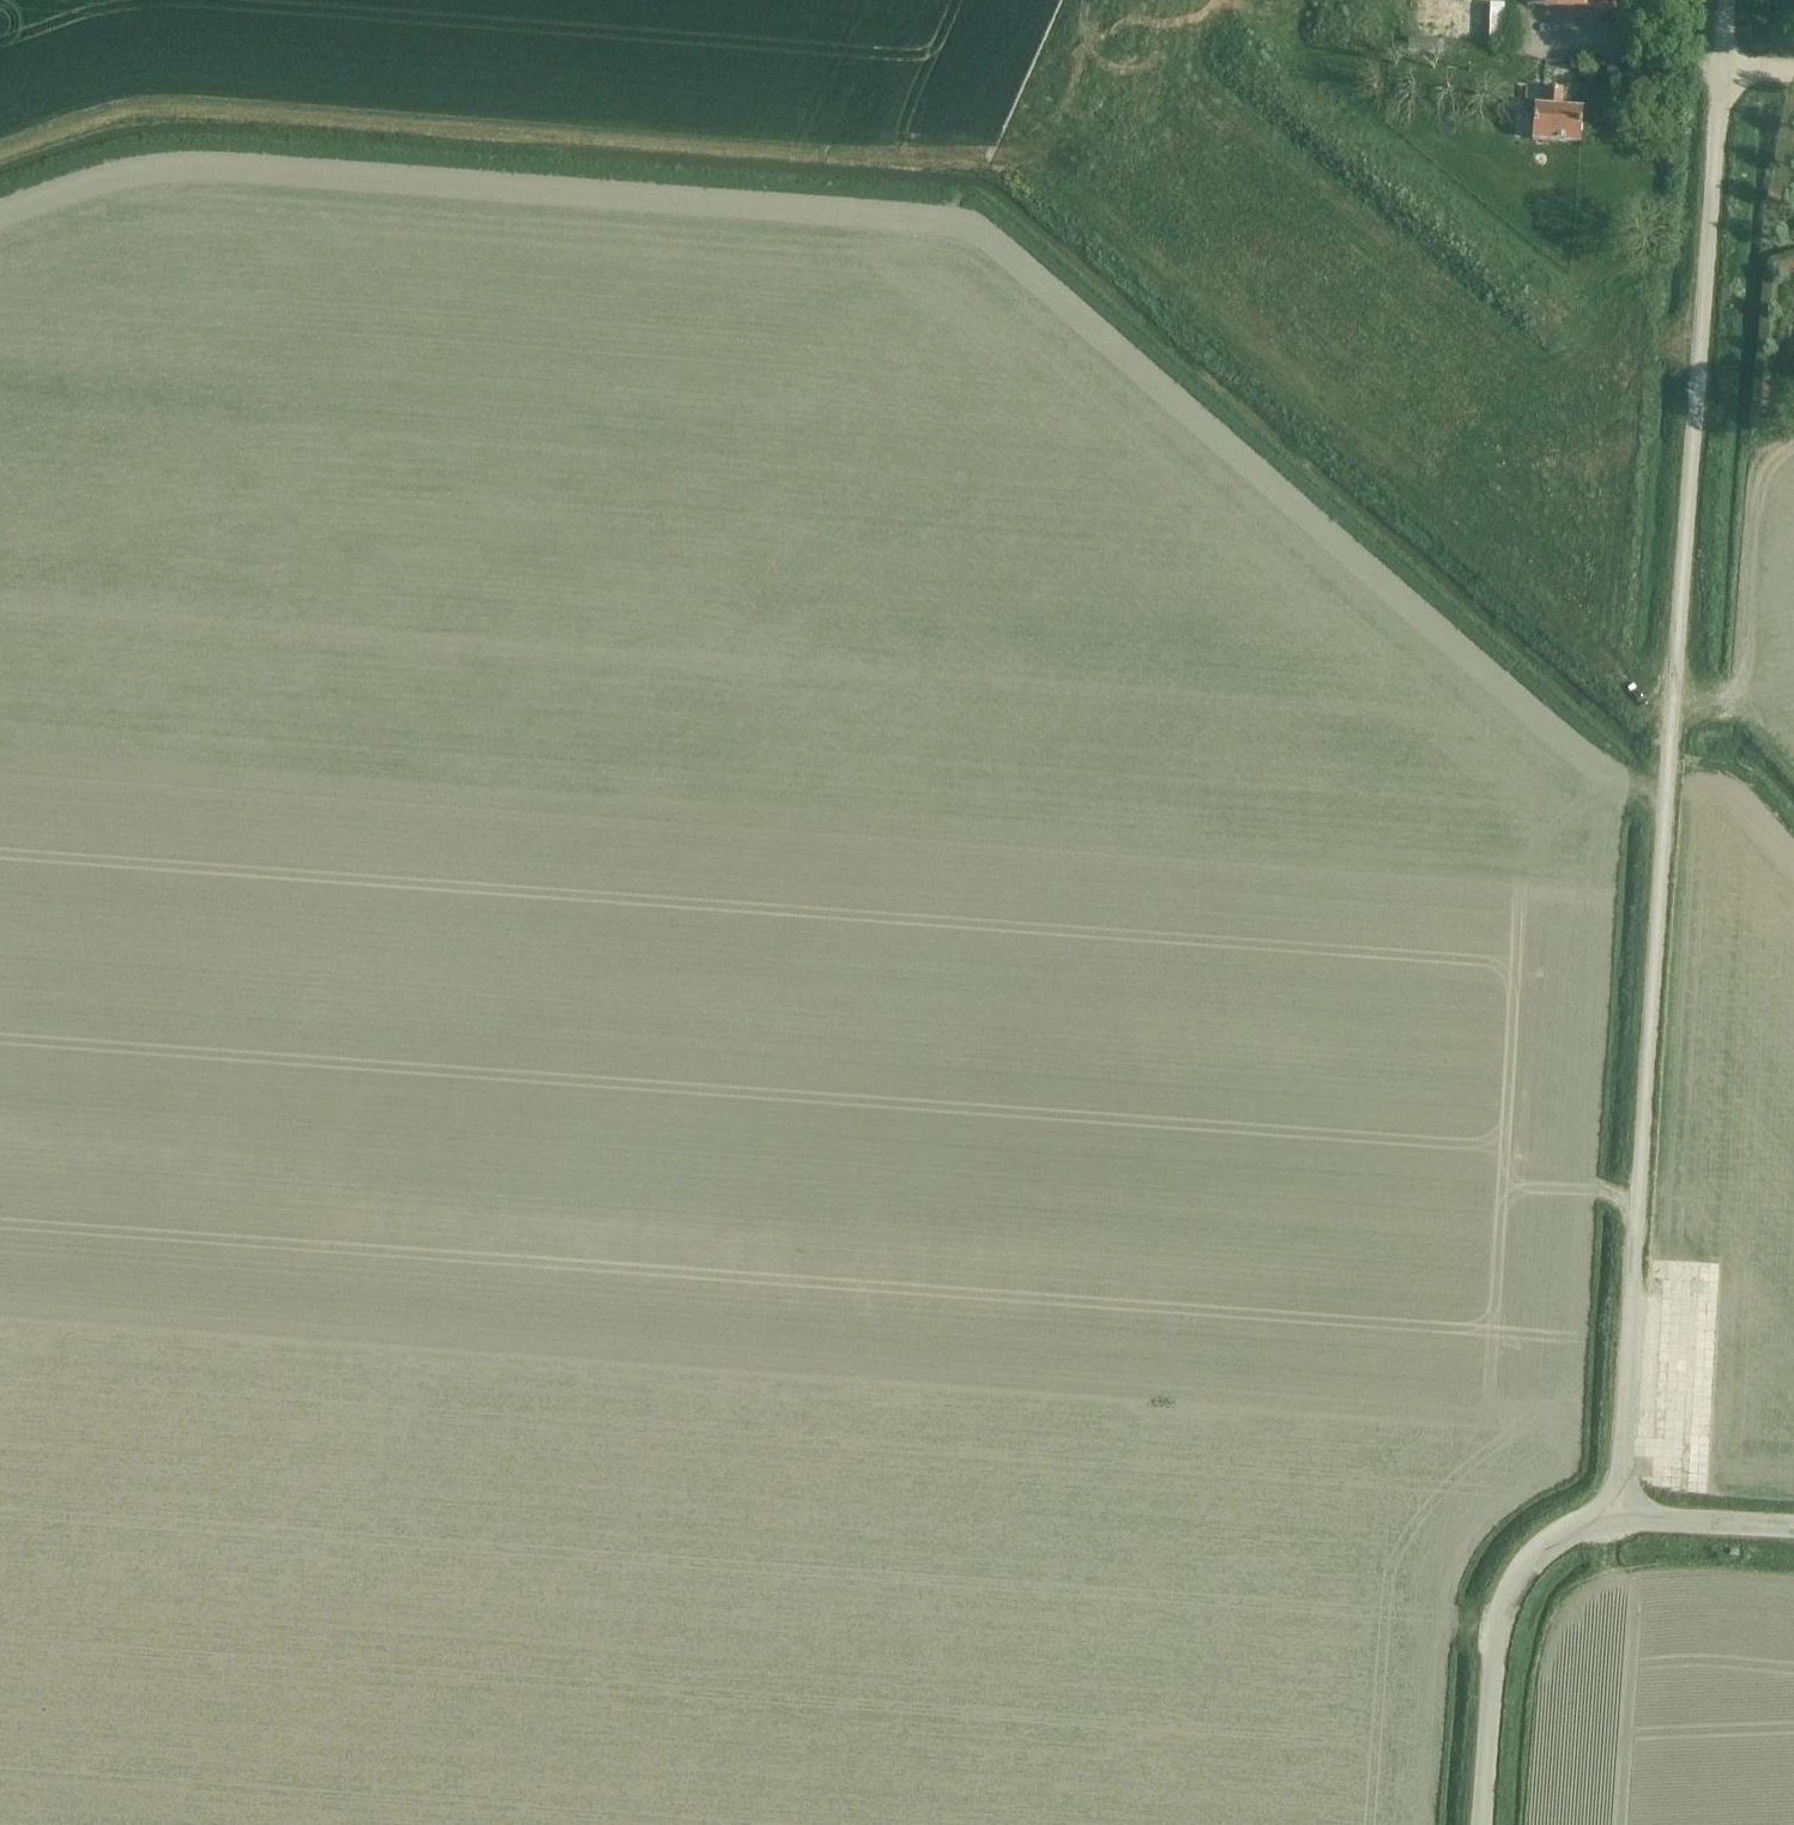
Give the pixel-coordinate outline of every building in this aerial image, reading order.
[(1615,0),(1527,0),(1526,5),(1614,12),(1615,0)] [(1489,4),(1488,40),(1503,40),(1504,4),(1489,4)] [(1411,42),(1410,54),(1443,56),(1444,43),(1411,42)] [(1608,71),(1608,82),(1619,83),(1619,71),(1608,71)] [(1547,106),(1535,106),(1532,139),(1580,142),(1582,109),(1560,107),(1562,88),(1549,87),(1547,106)]
